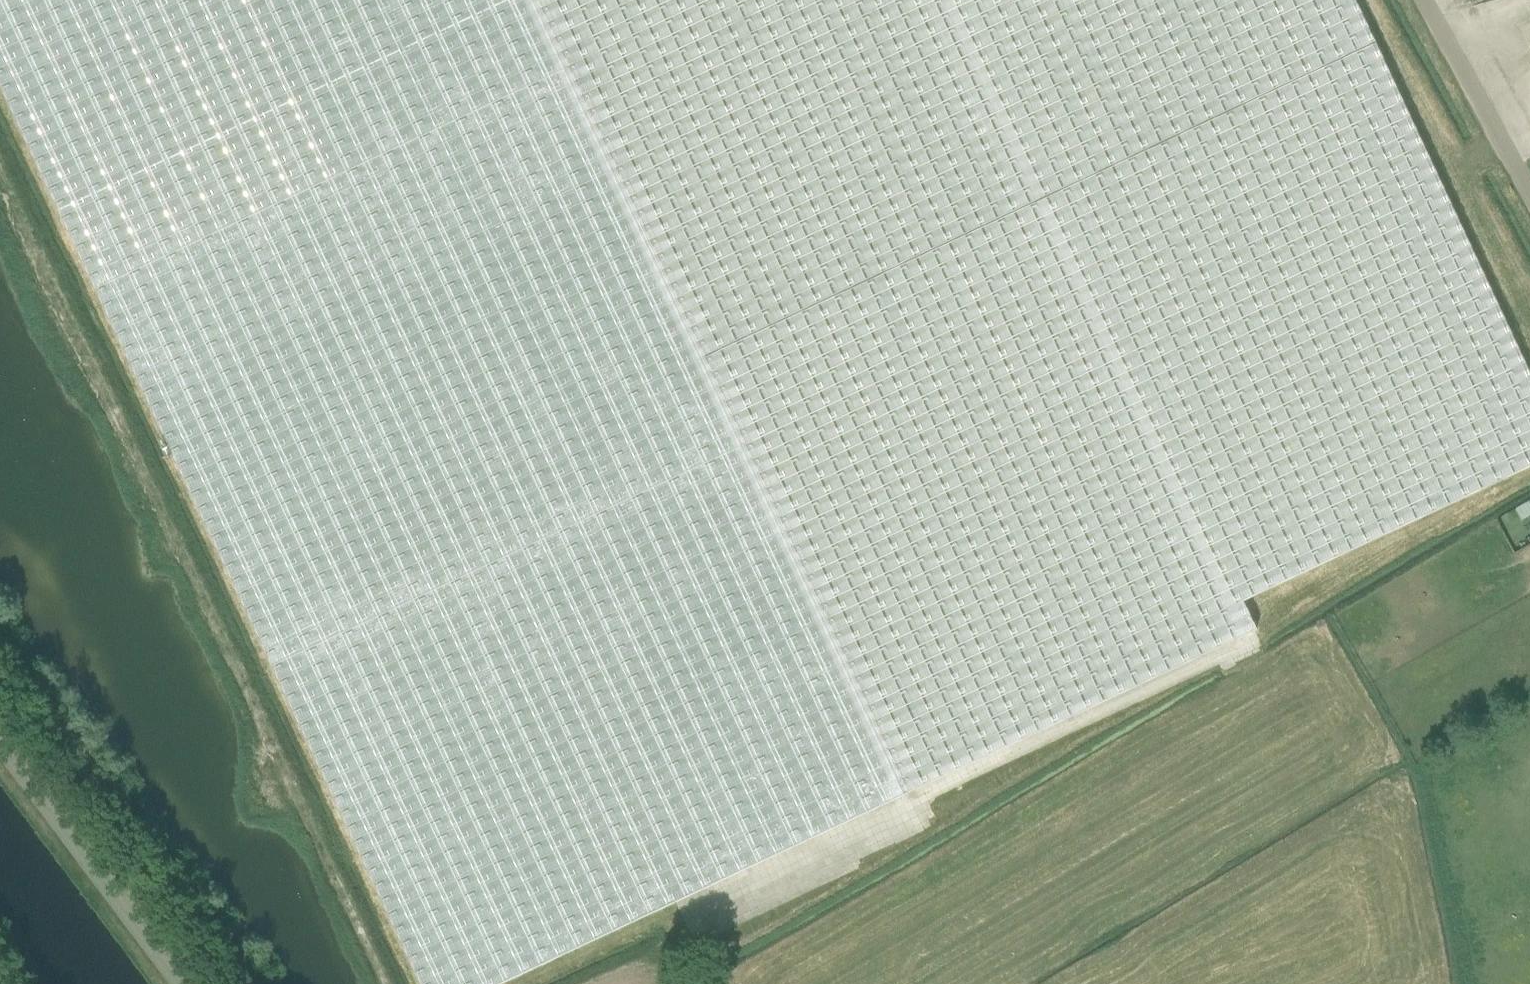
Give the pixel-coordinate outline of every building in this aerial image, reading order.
[(421,983),(499,983),(1256,630),(1242,601),(1529,467),(1529,376),(1354,0),(0,0),(0,86),(421,983)]
